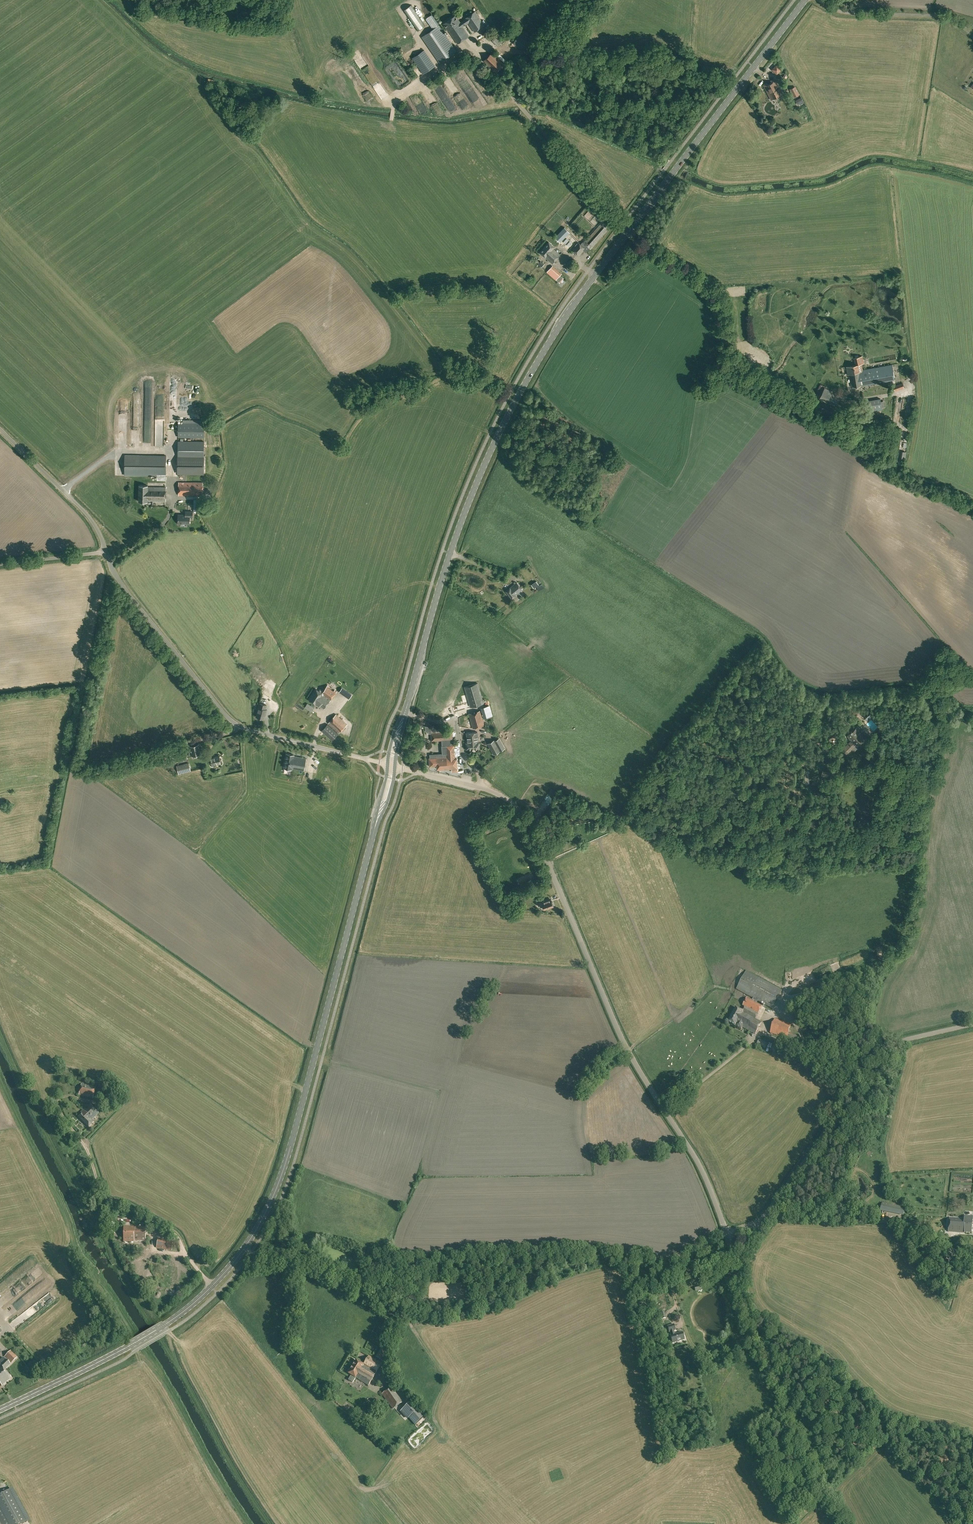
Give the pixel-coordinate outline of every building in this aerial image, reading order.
[(475,11),(465,18),(466,20),(468,23),(474,32),(484,25),(475,11)] [(455,15),(443,24),(457,43),(468,36),(462,27),(468,23),(466,20),(461,23),(455,15)] [(456,51),(439,25),(422,37),(439,63),(456,51)] [(500,29),(495,34),(498,37),(503,32),(500,29)] [(531,44),(518,36),(513,43),(525,51),(531,44)] [(435,66),(424,50),(411,58),(423,74),(435,66)] [(505,64),(492,52),(483,61),(496,73),(505,64)] [(371,73),(365,77),(372,85),(377,80),(371,73)] [(473,78),(491,103),(496,100),(478,75),(473,78)] [(350,88),(355,84),(350,78),(345,81),(350,88)] [(781,93),(782,93),(780,88),(779,88),(774,79),(771,81),(771,82),(768,84),(767,83),(764,84),(771,99),(782,94),(781,93)] [(380,83),(372,87),(374,91),(376,89),(379,96),(385,93),(380,83)] [(795,87),(789,90),(794,98),(800,95),(795,87)] [(610,227),(602,221),(602,220),(582,242),(590,248),(590,249),(610,227)] [(560,242),(570,232),(564,227),(555,237),(560,242)] [(571,247),(577,239),(574,236),(568,244),(571,247)] [(552,263),(560,255),(553,248),(554,247),(548,242),(539,252),(545,257),(552,263)] [(578,242),(572,249),(579,256),(584,250),(586,252),(590,248),(582,242),(580,244),(578,242)] [(851,387),(895,379),(892,365),(863,370),(861,364),(864,363),(862,356),(855,357),(856,364),(847,366),(848,374),(849,374),(851,387)] [(896,383),(893,385),(895,391),(905,388),(903,383),(897,385),(896,383)] [(840,395),(824,388),(819,399),(835,407),(840,395)] [(881,403),(880,398),(868,400),(870,411),(882,409),(882,407),(885,407),(884,402),(881,403)] [(204,437),(204,423),(178,423),(178,437),(204,437)] [(165,430),(157,430),(157,447),(165,447),(165,430)] [(204,457),(204,441),(178,441),(178,457),(204,457)] [(125,455),(125,475),(139,475),(157,476),(159,476),(159,480),(166,480),(166,476),(166,456),(139,455),(125,455)] [(204,457),(178,457),(178,473),(204,473),(204,457)] [(178,482),(178,495),(202,495),(202,482),(178,482)] [(166,501),(166,487),(148,487),(148,485),(139,485),(139,501),(147,501),(166,501)] [(192,516),(192,511),(185,511),(185,515),(178,515),(178,523),(189,523),(190,516),(192,516)] [(515,602),(519,599),(515,595),(522,589),(517,582),(506,591),(515,602)] [(484,703),(478,683),(464,687),(470,707),(484,703)] [(337,691),(328,685),(322,693),(322,694),(330,701),(337,691)] [(316,689),(309,700),(315,704),(315,703),(319,706),(320,705),(324,708),(330,701),(322,694),(316,689)] [(265,719),(267,709),(265,709),(266,705),(260,703),(256,717),(265,719)] [(309,712),(314,716),(316,713),(312,711),(314,707),(307,703),(305,707),(310,711),(309,712)] [(872,710),(871,709),(869,710),(864,716),(867,719),(870,717),(875,712),(872,710)] [(473,728),(484,725),(480,710),(469,713),(473,728)] [(339,733),(347,724),(336,714),(328,722),(339,733)] [(332,740),(338,733),(327,724),(321,730),(332,740)] [(442,740),(442,745),(441,746),(441,751),(442,751),(442,754),(430,755),(430,758),(429,758),(430,766),(437,766),(437,769),(452,768),(452,770),(457,769),(457,758),(455,758),(454,745),(454,744),(453,744),(453,739),(452,739),(452,731),(444,732),(444,730),(431,727),(425,726),(426,731),(428,731),(428,733),(431,733),(432,740),(442,740)] [(857,744),(867,734),(860,727),(857,730),(855,728),(852,731),(851,730),(850,731),(847,734),(850,737),(849,738),(851,740),(842,749),(846,754),(856,744),(857,744)] [(466,749),(479,748),(479,742),(478,742),(478,732),(467,733),(467,743),(466,743),(466,749)] [(494,754),(500,751),(494,740),(488,744),(494,754)] [(192,757),(201,754),(199,744),(190,747),(192,757)] [(174,762),(188,758),(186,753),(173,757),(174,762)] [(304,770),(306,758),(294,756),(294,755),(287,753),(284,768),(291,769),(291,768),(304,770)] [(164,764),(172,762),(170,755),(163,757),(164,764)] [(212,765),(221,763),(219,755),(210,757),(212,765)] [(179,774),(191,771),(189,763),(176,765),(179,774)] [(320,788),(304,785),(302,796),(318,799),(320,788)] [(543,905),(544,909),(553,906),(551,899),(545,901),(545,900),(542,902),(538,903),(539,906),(543,905)] [(782,990),(746,971),(737,989),(754,998),(760,1001),(772,1008),(782,990)] [(760,1001),(754,998),(752,1000),(747,998),(743,1006),(744,1006),(742,1011),(756,1019),(762,1006),(759,1004),(760,1001)] [(743,1011),(736,1007),(728,1022),(741,1029),(742,1027),(746,1021),(740,1018),(743,1011)] [(756,1019),(743,1011),(740,1018),(746,1021),(742,1027),(755,1034),(762,1022),(756,1019)] [(791,1024),(775,1019),(770,1033),(777,1035),(778,1034),(787,1037),(791,1024)] [(765,1048),(768,1043),(760,1039),(757,1044),(765,1048)] [(96,1087),(82,1084),(79,1095),(93,1098),(96,1087)] [(92,1120),(99,1113),(91,1104),(84,1111),(83,1110),(81,1113),(82,1113),(78,1117),(89,1127),(94,1122),(92,1120)] [(938,1193),(929,1192),(928,1212),(935,1213),(935,1209),(937,1209),(937,1203),(938,1203),(938,1193)] [(972,1220),(972,1217),(963,1216),(962,1218),(950,1218),(949,1231),(972,1233),(972,1220)] [(134,1241),(146,1241),(146,1227),(124,1227),(124,1242),(134,1242),(134,1241)] [(173,1241),(158,1238),(157,1248),(172,1250),(173,1241)] [(19,1278),(36,1265),(32,1260),(15,1273),(19,1278)] [(674,1324),(668,1326),(669,1332),(670,1332),(671,1336),(670,1336),(672,1343),(676,1342),(677,1343),(679,1342),(684,1340),(682,1332),(675,1334),(674,1331),(676,1330),(674,1324)] [(386,1351),(381,1348),(376,1357),(381,1360),(386,1351)] [(11,1363),(17,1357),(11,1351),(5,1357),(11,1363)] [(356,1378),(368,1385),(372,1379),(382,1363),(369,1356),(363,1365),(356,1360),(348,1374),(351,1375),(348,1380),(353,1383),(356,1378)] [(0,1385),(2,1386),(11,1378),(4,1370),(10,1364),(4,1358),(0,1361),(0,1365),(0,1385)] [(403,1402),(391,1387),(382,1394),(393,1409),(403,1402)] [(422,1417),(409,1403),(405,1407),(413,1414),(408,1418),(415,1424),(422,1417)] [(413,1414),(405,1407),(401,1411),(407,1419),(413,1414)] [(424,1429),(421,1432),(425,1436),(424,1436),(427,1438),(430,1434),(424,1429)] [(420,1448),(426,1440),(423,1437),(417,1446),(420,1448)] [(0,1495),(0,1523),(22,1523),(27,1521),(10,1489),(0,1495)]
